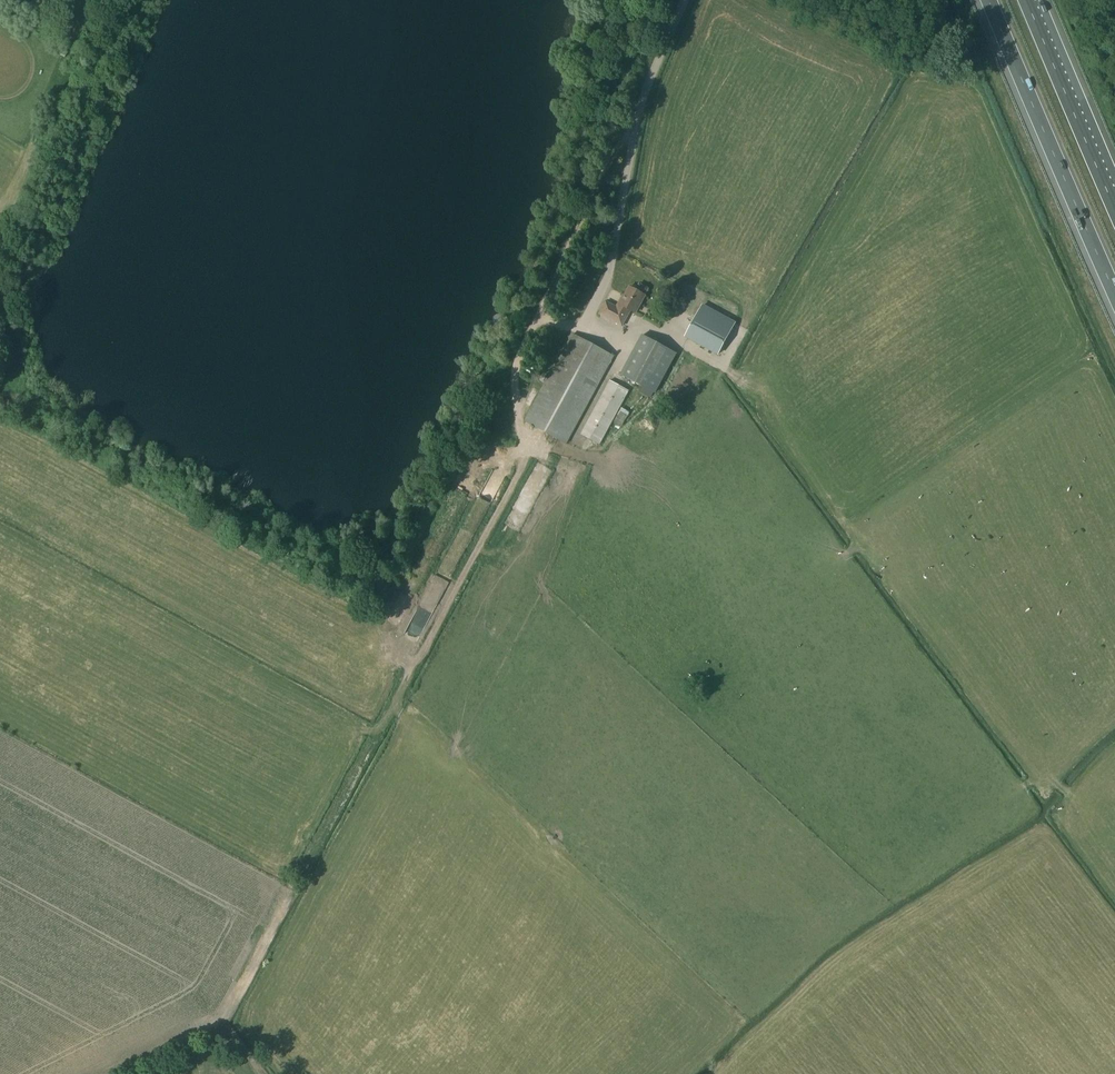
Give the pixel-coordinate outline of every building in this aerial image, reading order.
[(607,306),(602,317),(623,328),(631,313),(635,315),(648,291),(639,286),(636,292),(630,289),(623,303),(622,303),(618,311),(607,306)] [(702,307),(685,340),(717,357),(735,325),(702,307)] [(573,334),(525,423),(567,446),(614,357),(573,334)] [(653,396),(675,356),(641,337),(619,378),(653,396)] [(629,393),(609,382),(580,436),(600,447),(629,393)] [(484,482),(494,486),(501,468),(491,464),(484,482)]
